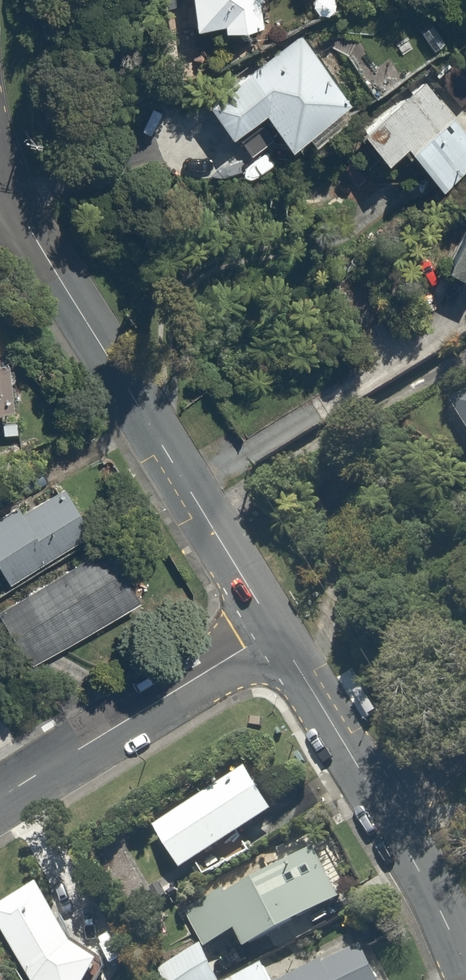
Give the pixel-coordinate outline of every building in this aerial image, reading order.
[(223,30),(251,27),(252,32),(266,31),(263,0),(195,0),(197,23),(211,21),(212,31),(223,30)] [(251,120),(267,108),(293,144),(310,132),(317,141),(354,115),(347,104),(350,102),(326,67),(301,32),(209,97),(234,132),(238,138),(256,126),(251,120)] [(412,143),(439,181),(465,161),(465,120),(430,70),(383,103),(388,109),(361,129),(385,162),(412,143)] [(445,262),(465,273),(465,224),(445,262)] [(8,297),(0,298),(0,408),(17,407),(8,297)] [(451,395),(465,419),(465,386),(451,395)] [(36,482),(0,505),(0,563),(12,582),(96,529),(66,482),(45,495),(36,482)] [(142,595),(111,542),(0,605),(0,617),(25,661),(142,595)] [(208,949),(241,931),(250,947),(353,891),(324,840),(222,896),(211,876),(178,895),(208,949)] [(29,976),(31,979),(96,979),(105,969),(113,969),(111,956),(102,955),(103,939),(115,932),(99,905),(69,922),(46,877),(0,901),(0,920),(29,976)] [(370,939),(283,979),(390,979),(370,939)] [(264,960),(224,978),(225,979),(274,979),(264,960)]
